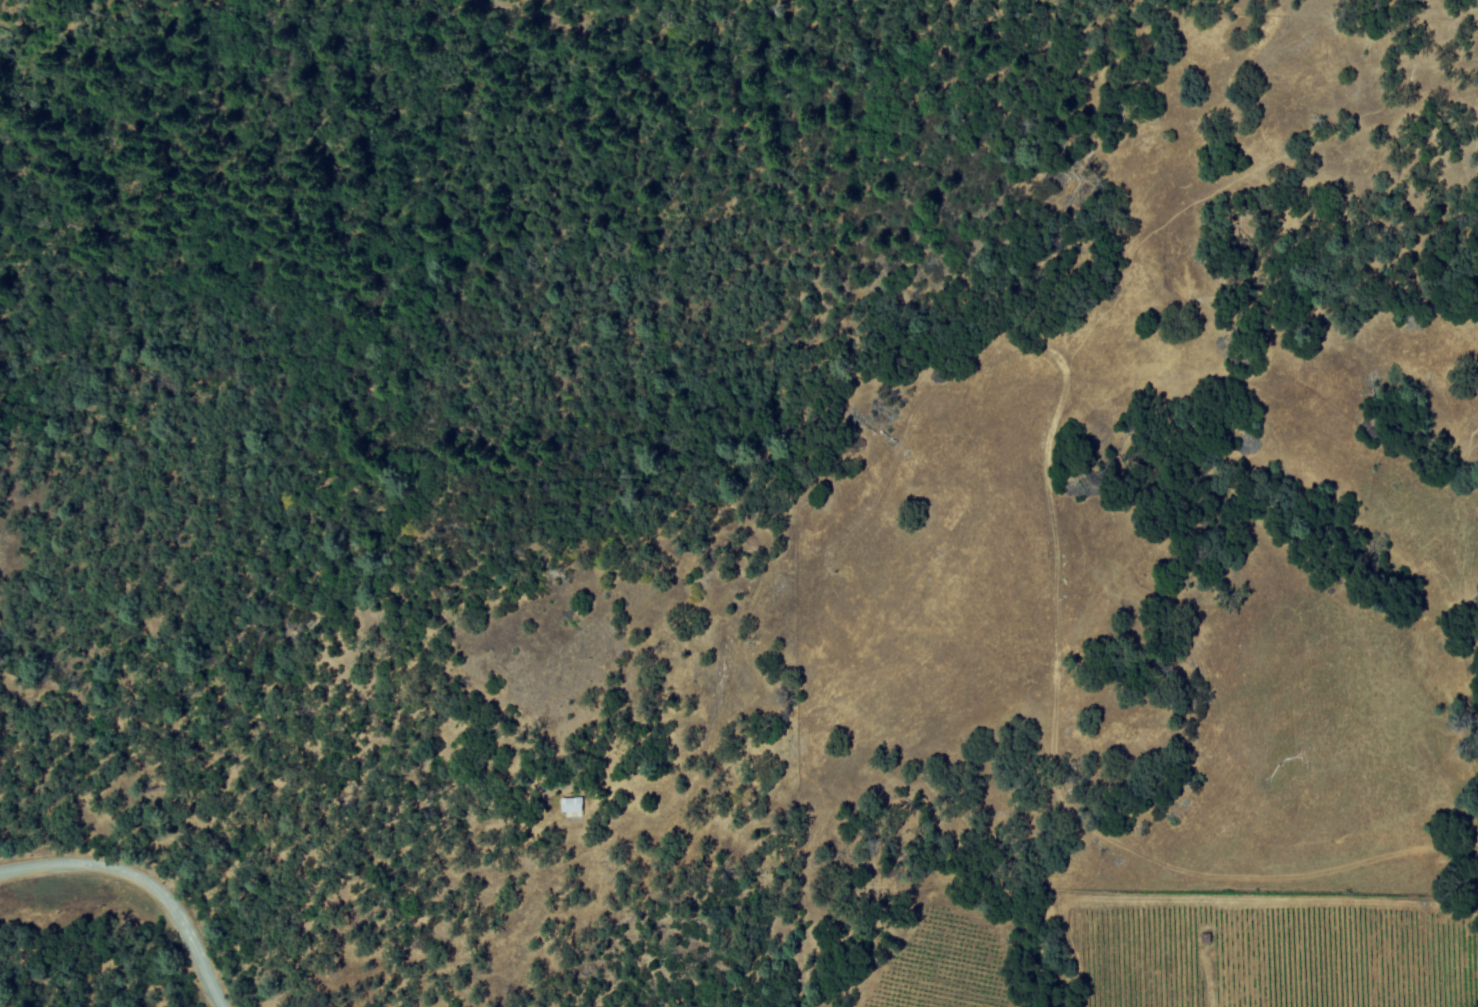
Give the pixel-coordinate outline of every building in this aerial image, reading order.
[(558,797),(558,815),(580,814),(580,797),(558,797)]
